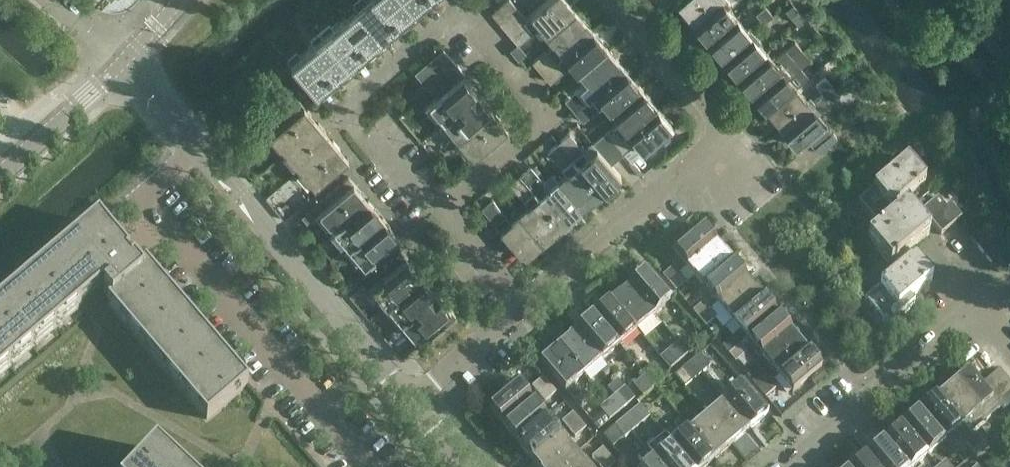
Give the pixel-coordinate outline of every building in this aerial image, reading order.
[(354,7),(380,37),(396,24),(376,0),(362,0),(354,7)] [(396,24),(412,10),(404,0),(376,0),(396,24)] [(412,10),(424,0),(404,0),(412,10)] [(488,12),(497,23),(514,7),(508,0),(502,0),(488,12)] [(523,18),(505,33),(515,44),(537,26),(544,34),(573,10),(565,0),(544,0),(523,18)] [(692,23),(719,0),(682,0),(677,5),(692,23)] [(692,23),(707,40),(735,16),(722,0),(719,0),(692,23)] [(763,23),(773,15),(764,5),(755,13),(763,23)] [(354,7),(338,20),(365,51),(380,37),(354,7)] [(523,18),(514,7),(497,23),(505,33),(523,18)] [(573,10),(544,34),(551,43),(529,61),(539,72),(589,29),(573,10)] [(735,16),(707,40),(722,58),(750,34),(735,16)] [(805,18),(798,24),(804,32),(812,26),(805,18)] [(338,20),(322,34),(349,65),(365,51),(338,20)] [(589,29),(539,72),(548,83),(570,64),(577,73),(606,48),(589,29)] [(322,34),(306,48),(333,78),(349,65),(322,34)] [(750,34),(722,58),(737,76),(765,51),(750,34)] [(765,51),(737,76),(752,93),(802,50),(795,41),(785,48),(772,59),(765,51)] [(284,67),(301,87),(307,82),(316,93),(333,78),(306,48),(290,62),(284,67)] [(606,48),(577,73),(584,81),(562,100),(571,111),(622,68),(606,48)] [(448,57),(442,49),(413,74),(420,81),(448,57)] [(802,50),(752,93),(767,111),(795,87),(788,78),(810,59),(802,50)] [(448,57),(420,81),(427,90),(456,66),(448,57)] [(434,99),(461,77),(460,76),(463,73),(456,66),(427,90),(434,99)] [(622,68),(571,111),(580,121),(602,102),(610,111),(638,87),(622,68)] [(832,86),(825,76),(815,84),(823,93),(832,86)] [(461,78),(427,105),(441,122),(475,93),(468,84),(467,85),(461,78)] [(810,104),(781,128),(797,147),(806,139),(817,153),(836,137),(824,124),(825,123),(818,113),(840,94),(839,93),(845,89),(838,81),(832,86),(823,93),(810,104)] [(638,87),(610,111),(617,119),(612,123),(613,125),(621,135),(655,106),(638,87)] [(795,87),(767,111),(781,128),(810,104),(795,87)] [(481,102),(475,94),(441,122),(456,139),(489,111),(490,109),(483,101),(481,102)] [(298,99),(249,140),(255,148),(271,135),(281,147),(316,118),(312,113),(311,114),(298,99)] [(655,106),(621,135),(631,146),(636,142),(643,151),(672,126),(655,106)] [(489,111),(456,139),(471,157),(504,129),(503,127),(504,126),(498,118),(496,119),(489,111)] [(316,118),(281,147),(297,166),(332,137),(326,130),(325,131),(318,123),(319,122),(316,118)] [(613,125),(602,134),(620,155),(631,146),(621,135),(613,125)] [(609,164),(595,147),(586,155),(567,133),(557,142),(600,192),(619,176),(609,164)] [(620,155),(602,134),(601,133),(590,142),(595,147),(609,164),(620,155)] [(332,137),(297,166),(314,186),(347,158),(347,157),(348,156),(341,148),(340,149),(332,140),(333,139),(332,137)] [(600,192),(557,142),(546,151),(565,173),(556,180),(580,209),(600,192)] [(890,325),(913,305),(908,299),(931,279),(913,258),(910,260),(905,254),(928,234),(905,207),(904,208),(899,203),(924,182),(906,161),(856,203),(874,224),(876,223),(881,228),(873,234),(868,229),(861,235),(865,240),(864,241),(888,268),(891,266),(896,272),(870,293),(865,287),(859,293),(864,298),(863,299),(881,321),(884,319),(890,325)] [(580,209),(556,180),(548,187),(529,165),(518,174),(561,225),(580,209)] [(561,225),(518,174),(508,183),(527,205),(518,213),(542,241),(561,225)] [(347,176),(301,216),(307,223),(319,214),(329,226),(365,195),(361,190),(360,191),(347,176)] [(365,195),(329,226),(346,245),(381,215),(375,208),(374,209),(367,200),(368,199),(365,195)] [(940,235),(956,221),(937,197),(920,211),(940,235)] [(542,241),(518,213),(509,220),(490,198),(479,207),(522,258),(542,241)] [(381,215),(346,245),(363,265),(397,236),(396,234),(397,233),(390,225),(389,226),(381,217),(383,216),(381,215)] [(988,224),(981,230),(988,237),(994,231),(988,224)] [(248,384),(239,373),(238,374),(246,383),(241,388),(229,373),(143,273),(141,274),(127,257),(128,256),(118,244),(102,225),(91,234),(88,230),(76,241),(75,240),(72,243),(61,253),(65,257),(56,264),(52,259),(49,262),(50,263),(51,262),(56,267),(50,272),(0,315),(0,375),(8,369),(12,366),(8,362),(16,354),(20,359),(31,349),(34,347),(31,342),(39,335),(43,339),(54,330),(57,327),(53,323),(56,320),(62,315),(65,320),(76,310),(77,310),(81,307),(80,306),(79,307),(75,302),(80,297),(96,283),(110,300),(107,303),(113,310),(207,419),(248,384)] [(671,250),(686,268),(716,244),(700,225),(671,250)] [(829,239),(821,228),(820,228),(812,235),(820,246),(829,239)] [(981,230),(976,234),(982,242),(988,237),(981,230)] [(976,247),(984,256),(1002,241),(994,231),(988,237),(982,242),(976,247)] [(970,240),(976,247),(982,242),(976,234),(970,240)] [(1002,241),(984,256),(992,266),(1009,251),(1009,250),(1002,241)] [(716,244),(686,268),(701,286),(731,261),(716,244)] [(400,251),(380,268),(386,275),(372,287),(384,302),(419,272),(413,265),(412,266),(400,251)] [(731,261),(701,286),(716,304),(746,279),(731,261)] [(673,266),(663,275),(669,283),(680,274),(673,266)] [(671,300),(647,270),(628,285),(653,315),(671,300)] [(419,272),(384,302),(402,323),(436,294),(434,292),(435,291),(427,282),(426,283),(419,274),(420,274),(419,272)] [(680,274),(669,283),(675,290),(686,281),(680,274)] [(746,279),(716,304),(731,322),(761,297),(746,279)] [(653,315),(628,285),(610,300),(635,330),(653,315)] [(436,294),(402,323),(416,338),(424,331),(429,337),(454,316),(448,309),(449,308),(442,299),(441,300),(436,294)] [(761,297),(731,322),(739,332),(722,346),(729,354),(775,315),(761,297)] [(635,330),(610,300),(593,315),(617,345),(635,330)] [(699,318),(710,309),(703,301),(692,311),(699,318)] [(699,318),(705,326),(717,317),(710,309),(699,318)] [(617,345),(593,315),(575,330),(599,360),(617,345)] [(775,315),(729,354),(735,361),(746,352),(740,345),(747,340),(761,357),(790,332),(775,315)] [(599,360),(575,330),(557,345),(582,375),(599,360)] [(790,332),(761,357),(776,375),(805,350),(790,332)] [(693,349),(692,348),(683,337),(665,352),(675,364),(693,349)] [(582,375),(557,345),(538,360),(563,390),(582,375)] [(704,362),(715,352),(710,345),(675,375),(685,387),(708,367),(704,362)] [(805,350),(776,375),(791,393),(821,368),(805,350)] [(675,364),(665,352),(659,357),(669,369),(675,364)] [(993,400),(988,395),(980,386),(975,379),(967,370),(957,379),(937,395),(963,426),(993,400)] [(999,370),(980,386),(988,395),(1007,379),(999,370)] [(759,389),(770,380),(763,372),(752,382),(759,389)] [(538,393),(549,384),(543,376),(532,386),(538,393)] [(719,394),(724,400),(748,429),(767,413),(742,384),(741,385),(737,379),(719,394)] [(988,395),(993,400),(996,404),(1009,393),(1009,383),(1007,379),(988,395)] [(759,389),(765,397),(776,387),(770,380),(759,389)] [(485,406),(500,424),(530,399),(515,381),(485,406)] [(545,401),(556,392),(549,384),(538,393),(545,401)] [(615,415),(634,398),(625,387),(605,403),(615,415)] [(996,404),(1004,414),(1009,409),(1009,393),(996,404)] [(963,426),(937,395),(920,410),(946,440),(963,426)] [(530,399),(500,424),(515,442),(545,417),(530,399)] [(724,400),(706,415),(730,444),(748,429),(724,400)] [(615,415),(605,403),(599,408),(609,420),(615,415)] [(630,411),(639,423),(649,415),(639,403),(630,411)] [(946,440),(920,410),(902,425),(928,455),(946,440)] [(619,420),(629,432),(639,423),(630,411),(619,420)] [(568,428),(579,419),(573,412),(562,421),(568,428)] [(706,415),(688,430),(712,459),(730,444),(706,415)] [(545,417),(515,442),(530,460),(560,435),(545,417)] [(575,437),(586,427),(579,419),(568,428),(575,437)] [(619,420),(601,436),(611,447),(629,432),(619,420)] [(902,425),(885,439),(908,466),(913,466),(928,455),(902,425)] [(670,445),(689,466),(703,466),(712,459),(688,430),(670,445)] [(981,430),(972,437),(981,448),(990,441),(981,430)] [(530,460),(536,466),(558,466),(575,453),(560,435),(530,460)] [(981,448),(972,437),(965,442),(974,454),(981,448)] [(885,439),(866,455),(877,466),(908,466),(885,439)] [(652,460),(658,466),(689,466),(670,445),(652,460)] [(598,464),(609,455),(603,447),(592,456),(598,464)] [(159,463),(151,456),(156,451),(164,459),(165,458),(155,449),(138,466),(163,466),(159,463)] [(558,466),(587,466),(575,453),(558,466)] [(616,463),(609,455),(598,464),(600,466),(611,466),(616,463)] [(866,455),(852,466),(877,466),(866,455)]
